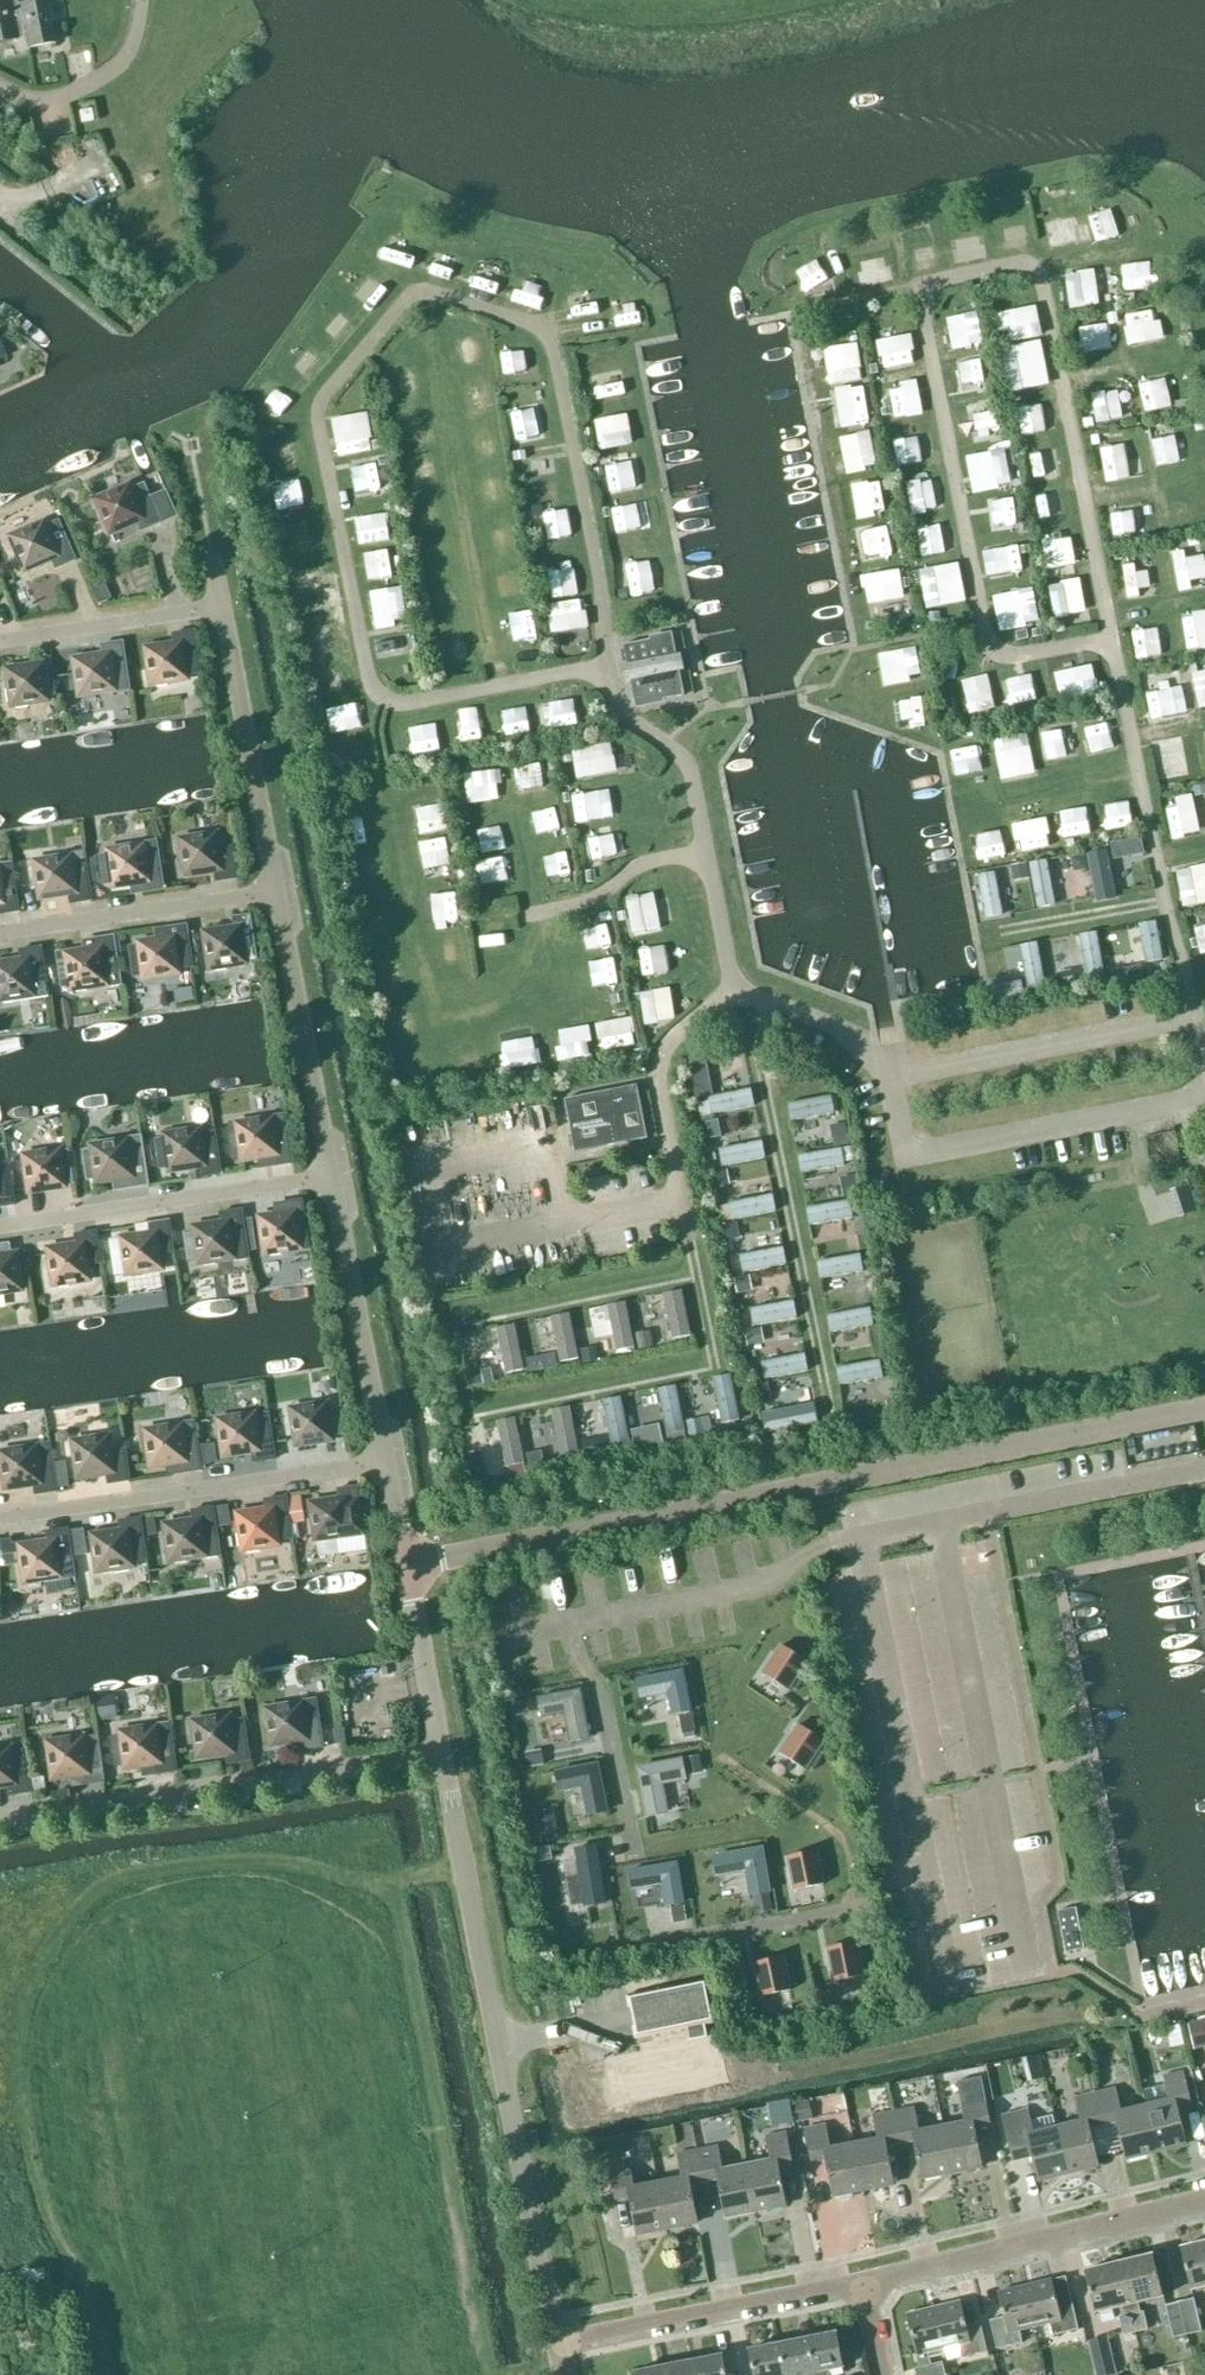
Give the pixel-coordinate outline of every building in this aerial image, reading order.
[(7,5),(6,0),(0,0),(0,45),(25,40),(22,22),(11,24),(7,5)] [(11,24),(22,22),(25,40),(27,51),(54,46),(45,0),(33,0),(7,5),(11,24)] [(79,111),(81,122),(93,120),(90,109),(79,111)] [(1079,213),(1085,240),(1109,235),(1103,208),(1079,213)] [(1037,220),(1046,248),(1071,241),(1062,212),(1037,220)] [(839,252),(847,287),(887,278),(880,243),(839,252)] [(1116,293),(1150,286),(1144,257),(1110,264),(1116,293)] [(345,290),(357,274),(346,267),(334,282),(345,290)] [(467,293),(484,297),(490,274),(473,270),(467,293)] [(539,315),(547,284),(507,273),(499,303),(539,315)] [(1088,275),(1058,278),(1060,303),(1091,300),(1088,275)] [(593,284),(554,297),(564,326),(603,313),(593,284)] [(951,350),(976,340),(965,311),(940,320),(951,350)] [(1029,311),(1006,315),(1011,340),(1034,336),(1029,311)] [(1102,349),(1102,322),(1072,321),(1071,348),(1102,349)] [(871,337),(877,366),(905,361),(900,332),(871,337)] [(386,357),(401,362),(407,345),(393,339),(386,357)] [(815,343),(819,382),(853,378),(849,339),(815,343)] [(1000,378),(1033,377),(1032,349),(999,350),(1000,378)] [(536,383),(531,354),(503,359),(507,388),(536,383)] [(586,396),(615,392),(611,361),(582,365),(586,396)] [(277,401),(287,381),(267,372),(257,391),(277,401)] [(460,395),(478,388),(473,374),(455,382),(460,395)] [(1133,409),(1162,406),(1158,375),(1130,378),(1133,409)] [(887,448),(920,447),(919,416),(908,417),(907,384),(883,385),(887,448)] [(1111,389),(1084,392),(1086,419),(1114,416),(1111,389)] [(838,420),(861,419),(859,390),(836,391),(838,420)] [(1016,434),(1042,429),(1036,400),(1010,405),(1016,434)] [(957,410),(964,435),(974,432),(966,407),(957,410)] [(618,409),(586,413),(590,447),(622,443),(618,409)] [(837,472),(870,465),(862,427),(829,434),(837,472)] [(335,452),(360,448),(357,434),(332,438),(335,452)] [(1143,436),(1146,464),(1169,462),(1167,434),(1143,436)] [(287,450),(292,449),(290,436),(260,440),(265,469),(289,465),(287,450)] [(524,441),(525,469),(551,468),(550,440),(524,441)] [(1093,445),(1096,480),(1120,478),(1117,442),(1093,445)] [(1024,480),(1053,475),(1049,451),(1020,456),(1024,480)] [(997,453),(966,461),(969,473),(1000,465),(997,453)] [(621,459),(595,464),(601,493),(627,487),(621,459)] [(288,506),(299,503),(289,470),(278,474),(288,506)] [(971,492),(1001,487),(998,471),(968,475),(971,492)] [(841,475),(844,505),(873,502),(870,473),(841,475)] [(896,479),(905,516),(932,509),(923,473),(896,479)] [(144,484),(131,490),(129,486),(111,494),(109,491),(98,496),(99,499),(96,500),(98,503),(95,504),(100,516),(103,515),(110,533),(136,522),(140,532),(161,523),(144,484)] [(969,528),(1009,523),(1005,491),(965,496),(969,528)] [(1030,519),(1053,516),(1049,491),(1027,494),(1030,519)] [(610,535),(635,530),(628,500),(604,506),(610,535)] [(406,504),(408,518),(425,515),(423,501),(406,504)] [(1147,534),(1145,508),(1112,511),(1113,536),(1147,534)] [(355,544),(378,539),(372,510),(349,515),(355,544)] [(856,555),(884,548),(876,520),(849,527),(856,555)] [(59,521),(45,526),(44,523),(26,531),(24,528),(13,533),(14,536),(11,537),(12,540),(9,541),(14,553),(17,552),(25,570),(51,559),(55,569),(76,560),(59,521)] [(1039,556),(1070,549),(1066,531),(1035,537),(1039,556)] [(1168,589),(1182,587),(1176,546),(1163,548),(1168,589)] [(1183,580),(1200,577),(1194,550),(1178,553),(1183,580)] [(538,558),(543,583),(570,578),(566,553),(538,558)] [(1055,579),(1054,556),(1039,556),(1040,580),(1055,579)] [(946,559),(917,560),(920,602),(949,600),(946,559)] [(1133,559),(1114,561),(1118,598),(1137,596),(1133,559)] [(622,599),(649,592),(642,564),(614,570),(622,599)] [(857,601),(895,595),(890,564),(852,571),(857,601)] [(507,588),(519,586),(516,568),(503,570),(507,588)] [(291,605),(327,600),(324,579),(288,585),(291,605)] [(105,583),(93,588),(100,604),(112,599),(109,594),(105,583)] [(991,613),(1020,612),(1018,583),(990,584),(991,613)] [(364,596),(370,620),(398,613),(392,588),(364,596)] [(1047,594),(1049,622),(1074,620),(1071,591),(1047,594)] [(539,597),(541,627),(576,626),(575,595),(539,597)] [(503,609),(506,636),(526,634),(523,607),(503,609)] [(1176,648),(1203,647),(1202,614),(1175,615),(1176,648)] [(302,650),(334,643),(329,622),(297,629),(302,650)] [(1151,625),(1124,627),(1125,657),(1153,655),(1151,625)] [(187,679),(187,675),(201,673),(195,631),(173,634),(174,644),(147,649),(150,668),(146,669),(148,681),(151,681),(152,684),(155,683),(156,687),(168,685),(168,682),(187,679)] [(362,635),(367,659),(387,655),(382,631),(362,635)] [(436,664),(460,661),(457,638),(434,640),(436,664)] [(657,696),(658,701),(684,695),(673,640),(651,645),(650,640),(624,645),(635,701),(657,696)] [(96,696),(96,693),(129,687),(123,641),(101,645),(102,655),(75,660),(78,679),(74,680),(76,692),(79,692),(80,695),(83,694),(84,698),(96,696)] [(872,653),(874,686),(910,684),(909,652),(872,653)] [(1189,710),(1204,708),(1204,662),(1184,665),(1186,679),(1185,679),(1189,710)] [(16,705),(16,708),(29,706),(28,703),(48,700),(47,696),(56,695),(52,668),(43,669),(42,664),(7,670),(10,690),(7,690),(9,702),(12,702),(12,705),(16,705)] [(1051,673),(1058,699),(1087,691),(1080,666),(1051,673)] [(1163,667),(1134,672),(1137,688),(1138,688),(1144,720),(1172,715),(1163,667)] [(976,668),(950,675),(960,715),(986,708),(976,668)] [(341,670),(313,675),(316,693),(344,688),(341,670)] [(986,677),(993,704),(1005,701),(998,674),(986,677)] [(893,697),(894,722),(919,720),(917,696),(893,697)] [(470,736),(492,730),(486,707),(464,712),(470,736)] [(443,712),(417,717),(421,742),(448,737),(443,712)] [(1099,719),(1076,725),(1084,757),(1107,751),(1099,719)] [(1037,758),(1064,750),(1056,723),(1030,731),(1037,758)] [(1195,731),(1200,769),(1204,768),(1204,729),(1195,731)] [(355,734),(341,736),(343,753),(357,751),(355,734)] [(1003,763),(1020,758),(1013,737),(997,742),(1003,763)] [(1148,745),(1153,772),(1180,766),(1175,739),(1148,745)] [(604,740),(562,743),(564,772),(606,770),(604,740)] [(971,742),(944,745),(947,780),(974,777),(971,742)] [(489,782),(488,768),(457,769),(459,801),(482,800),(482,782),(489,782)] [(314,782),(316,794),(328,791),(326,780),(314,782)] [(605,793),(569,795),(571,818),(606,816),(605,793)] [(1098,801),(1101,826),(1128,823),(1125,798),(1098,801)] [(1159,811),(1166,837),(1194,830),(1187,804),(1159,811)] [(1043,817),(1014,819),(1016,847),(1045,845),(1043,817)] [(1063,826),(1064,839),(1085,837),(1084,824),(1063,826)] [(602,826),(575,832),(582,859),(608,853),(602,826)] [(999,827),(972,829),(974,856),(1001,855),(999,827)] [(233,847),(219,849),(216,834),(197,837),(196,834),(184,836),(184,839),(181,840),(181,843),(178,844),(180,856),(183,855),(186,875),(214,871),(216,881),(238,878),(233,847)] [(471,837),(475,879),(503,877),(499,834),(471,837)] [(534,870),(561,868),(558,839),(532,841),(534,870)] [(113,883),(114,886),(141,882),(143,892),(165,889),(157,840),(141,842),(142,846),(124,848),(123,845),(111,847),(111,850),(108,851),(109,854),(99,856),(104,885),(113,883)] [(1105,851),(1087,855),(1096,900),(1114,896),(1105,851)] [(86,858),(71,860),(71,857),(35,862),(41,897),(69,893),(70,904),(92,900),(90,885),(88,875),(86,858)] [(1047,860),(1029,863),(1038,908),(1056,905),(1047,860)] [(12,865),(0,867),(0,914),(19,911),(12,865)] [(1171,868),(1174,899),(1200,896),(1197,865),(1171,868)] [(1076,870),(1054,874),(1058,897),(1080,894),(1076,870)] [(995,872),(978,876),(987,921),(1004,917),(995,872)] [(95,874),(88,875),(90,885),(98,884),(97,874),(95,874)] [(651,891),(618,892),(620,934),(653,933),(651,891)] [(423,896),(424,914),(453,912),(452,895),(423,896)] [(214,968),(214,971),(226,969),(226,966),(246,963),(245,962),(257,960),(250,915),(233,918),(235,928),(205,933),(208,952),(205,953),(206,965),(210,965),(210,968),(214,968)] [(488,916),(466,920),(468,933),(490,930),(488,916)] [(578,917),(579,942),(604,941),(603,916),(578,917)] [(1157,921),(1140,925),(1148,965),(1165,961),(1164,960),(1157,921)] [(1194,956),(1204,952),(1204,921),(1185,928),(1194,956)] [(139,945),(130,947),(135,976),(140,975),(144,975),(144,978),(147,978),(148,981),(160,979),(160,976),(179,973),(179,969),(193,967),(187,925),(165,928),(167,939),(139,943),(139,945)] [(1081,935),(1080,936),(1089,980),(1106,977),(1098,932),(1097,932),(1081,935)] [(71,989),(121,982),(114,936),(92,939),(94,950),(66,954),(71,989)] [(653,941),(629,943),(631,973),(655,971),(653,941)] [(1038,943),(1021,947),(1030,991),(1047,987),(1038,943)] [(48,993),(41,947),(19,950),(21,961),(0,964),(0,1000),(2,1000),(2,1003),(15,1001),(14,998),(48,993)] [(656,983),(631,987),(636,1021),(661,1017),(656,983)] [(589,1021),(594,1050),(627,1044),(622,1016),(589,1021)] [(550,1055),(582,1053),(581,1023),(548,1025),(550,1055)] [(504,1034),(506,1054),(533,1051),(531,1032),(504,1034)] [(575,1152),(647,1138),(637,1085),(565,1099),(575,1152)] [(752,1089),(710,1097),(713,1114),(755,1106),(752,1089)] [(831,1094),(790,1102),(793,1120),(834,1112),(831,1094)] [(234,1128),(229,1129),(233,1158),(242,1157),(242,1159),(270,1155),(272,1168),(294,1164),(289,1135),(287,1117),(253,1122),(252,1118),(240,1120),(241,1124),(237,1124),(238,1127),(234,1128)] [(816,1140),(819,1122),(799,1119),(796,1137),(816,1140)] [(165,1135),(165,1138),(156,1140),(160,1172),(197,1166),(199,1177),(221,1174),(215,1131),(201,1133),(200,1130),(180,1133),(180,1129),(168,1131),(168,1134),(165,1135)] [(97,1180),(97,1181),(127,1177),(129,1189),(151,1186),(143,1138),(108,1144),(107,1140),(95,1142),(95,1145),(92,1146),(93,1149),(89,1150),(83,1150),(88,1181),(97,1180)] [(762,1141),(720,1149),(724,1166),(765,1158),(762,1141)] [(1018,1166),(1031,1166),(1030,1146),(1017,1147),(1018,1166)] [(842,1148),(800,1155),(803,1172),(845,1165),(842,1148)] [(25,1159),(21,1160),(23,1172),(27,1172),(30,1191),(65,1186),(65,1184),(72,1182),(73,1185),(74,1185),(69,1151),(60,1153),(60,1151),(40,1154),(39,1150),(27,1152),(28,1156),(24,1156),(25,1159)] [(14,1205),(8,1162),(0,1164),(0,1207),(14,1205)] [(1182,1183),(1167,1189),(1176,1214),(1192,1208),(1182,1183)] [(773,1194),(732,1202),(736,1220),(777,1212),(773,1194)] [(303,1199),(285,1202),(287,1213),(260,1217),(263,1237),(260,1238),(262,1250),(265,1249),(265,1253),(269,1252),(269,1255),(282,1254),(281,1250),(301,1248),(300,1243),(309,1242),(303,1199)] [(850,1200),(809,1206),(812,1224),(853,1217),(850,1200)] [(215,1260),(249,1255),(246,1236),(243,1219),(242,1209),(220,1213),(222,1223),(194,1227),(194,1231),(184,1232),(187,1262),(199,1261),(199,1263),(203,1262),(203,1266),(215,1264),(215,1260)] [(248,1218),(243,1219),(246,1236),(254,1235),(252,1218),(248,1218)] [(149,1234),(110,1240),(115,1275),(130,1273),(130,1276),(143,1275),(142,1271),(162,1268),(160,1254),(174,1252),(169,1220),(148,1223),(149,1234)] [(87,1265),(101,1262),(96,1231),(75,1234),(76,1245),(49,1249),(52,1269),(48,1269),(50,1282),(53,1281),(54,1284),(57,1284),(58,1287),(70,1285),(69,1282),(89,1279),(87,1265)] [(783,1248),(741,1256),(745,1273),(786,1265),(783,1248)] [(2,1292),(22,1289),(16,1254),(0,1256),(0,1296),(2,1296),(2,1292)] [(860,1254),(819,1261),(822,1278),(863,1271),(860,1254)] [(681,1290),(664,1294),(673,1339),(690,1335),(681,1290)] [(793,1301),(752,1309),(755,1326),(796,1318),(793,1301)] [(625,1302),(607,1305),(617,1350),(634,1347),(625,1302)] [(870,1307),(829,1314),(832,1332),(873,1325),(870,1307)] [(569,1313),(551,1317),(560,1362),(578,1358),(569,1313)] [(599,1344),(598,1317),(586,1318),(587,1345),(599,1344)] [(514,1325),(496,1328),(505,1373),(523,1370),(514,1325)] [(478,1371),(494,1368),(488,1337),(472,1340),(478,1371)] [(804,1354),(763,1362),(766,1379),(807,1371),(804,1354)] [(880,1360),(839,1367),(842,1385),(883,1378),(880,1360)] [(730,1375),(713,1378),(722,1423),(739,1420),(730,1375)] [(675,1385),(658,1389),(667,1434),(684,1430),(675,1385)] [(649,1389),(628,1393),(635,1430),(656,1426),(649,1389)] [(620,1397),(602,1401),(612,1446),(629,1442),(620,1397)] [(292,1413),(289,1413),(291,1425),(294,1425),(297,1445),(332,1439),(332,1437),(346,1434),(342,1405),(327,1407),(327,1404),(307,1407),(307,1404),(294,1405),(295,1409),(292,1409),(292,1413)] [(569,1406),(552,1409),(560,1455),(577,1452),(569,1406)] [(815,1406),(774,1414),(777,1431),(819,1423),(815,1406)] [(218,1436),(221,1436),(224,1455),(252,1451),(253,1462),(275,1459),(269,1417),(255,1419),(254,1415),(235,1418),(234,1415),(222,1416),(222,1420),(219,1420),(219,1424),(216,1424),(218,1436)] [(514,1418),(496,1422),(505,1467),(523,1463),(514,1418)] [(147,1434),(144,1435),(145,1447),(149,1447),(151,1466),(179,1462),(181,1473),(202,1470),(202,1465),(199,1446),(195,1420),(178,1423),(179,1427),(162,1429),(161,1426),(149,1427),(150,1431),(146,1431),(147,1434)] [(76,1458),(79,1477),(106,1473),(108,1484),(130,1480),(125,1449),(111,1451),(109,1437),(89,1440),(89,1436),(76,1438),(77,1441),(73,1442),(74,1445),(71,1446),(72,1458),(76,1458)] [(209,1445),(199,1446),(202,1465),(216,1463),(214,1444),(209,1445)] [(35,1494),(57,1491),(57,1489),(53,1463),(52,1460),(38,1462),(36,1447),(16,1450),(16,1447),(3,1449),(4,1452),(1,1453),(1,1456),(0,1456),(0,1469),(3,1468),(6,1488),(34,1484),(35,1494)] [(65,1461),(53,1463),(57,1489),(69,1487),(68,1478),(65,1461)] [(332,1537),(366,1532),(359,1486),(337,1489),(339,1499),(311,1504),(314,1523),(311,1524),(313,1536),(316,1536),(316,1539),(320,1538),(320,1542),(332,1540),(332,1537)] [(294,1525),(306,1523),(302,1495),(289,1497),(294,1525)] [(259,1551),(259,1547),(279,1544),(278,1541),(292,1539),(286,1496),(264,1500),(266,1510),(238,1514),(241,1534),(238,1534),(240,1547),(243,1546),(243,1550),(247,1549),(247,1552),(259,1551)] [(223,1506),(213,1507),(216,1528),(231,1526),(228,1505),(223,1506)] [(213,1507),(192,1510),(193,1521),(165,1525),(168,1545),(165,1545),(167,1557),(170,1557),(170,1560),(174,1560),(174,1563),(186,1561),(186,1558),(205,1555),(206,1559),(221,1557),(216,1528),(213,1507)] [(141,1520),(141,1518),(119,1521),(121,1531),(93,1535),(96,1555),(92,1556),(94,1568),(98,1567),(98,1571),(101,1570),(102,1574),(114,1572),(114,1568),(133,1566),(133,1562),(147,1560),(144,1536),(141,1520)] [(148,1519),(141,1520),(144,1536),(156,1535),(153,1518),(148,1519)] [(48,1542),(20,1546),(21,1552),(25,1581),(28,1581),(29,1584),(41,1582),(41,1579),(61,1576),(58,1562),(73,1560),(71,1550),(69,1538),(68,1528),(46,1531),(48,1542)] [(80,1536),(69,1538),(71,1550),(82,1549),(80,1536)] [(0,1540),(0,1541),(1,1551),(2,1555),(14,1553),(11,1538),(7,1539),(0,1540)] [(763,1674),(788,1691),(807,1662),(781,1645),(763,1674)] [(683,1668),(638,1676),(642,1697),(668,1691),(673,1713),(691,1709),(683,1668)] [(580,1688),(538,1696),(542,1716),(565,1712),(570,1740),(589,1736),(580,1688)] [(267,1713),(264,1713),(266,1726),(269,1725),(272,1745),(300,1740),(302,1751),(324,1747),(319,1716),(316,1701),(315,1702),(314,1698),(302,1700),(302,1704),(283,1707),(282,1704),(270,1705),(270,1709),(267,1709),(267,1713)] [(244,1718),(230,1720),(229,1717),(209,1720),(209,1716),(197,1718),(197,1721),(194,1722),(194,1725),(191,1726),(193,1738),(196,1737),(199,1757),(227,1753),(228,1764),(250,1761),(244,1718)] [(780,1753),(805,1770),(824,1742),(799,1725),(780,1753)] [(137,1730),(136,1727),(124,1728),(124,1732),(121,1732),(121,1735),(118,1736),(109,1737),(114,1767),(126,1765),(126,1768),(154,1764),(155,1774),(177,1771),(171,1729),(157,1731),(156,1727),(137,1730)] [(354,1737),(361,1736),(360,1728),(353,1729),(354,1737)] [(344,1732),(335,1734),(337,1746),(346,1745),(344,1732)] [(53,1775),(53,1778),(81,1774),(82,1785),(104,1782),(97,1736),(64,1740),(63,1737),(51,1739),(51,1742),(48,1742),(49,1746),(45,1746),(47,1759),(50,1758),(51,1762),(48,1763),(49,1775),(53,1775)] [(31,1792),(25,1750),(11,1752),(11,1748),(0,1749),(0,1786),(8,1785),(10,1795),(31,1792)] [(683,1756),(639,1764),(649,1814),(670,1811),(664,1781),(687,1777),(683,1756)] [(597,1762),(556,1770),(559,1790),(583,1785),(588,1814),(607,1810),(597,1762)] [(763,1845),(715,1854),(718,1875),(746,1870),(751,1898),(772,1894),(763,1845)] [(597,1846),(575,1849),(584,1905),(606,1902),(597,1846)] [(794,1890),(824,1884),(817,1851),(787,1857),(794,1890)] [(677,1860),(629,1867),(633,1887),(662,1883),(666,1904),(684,1901),(677,1860)] [(1058,1911),(1066,1952),(1084,1949),(1076,1908),(1075,1908),(1077,1913),(1059,1917),(1058,1911)] [(857,1942),(827,1948),(833,1981),(864,1975),(857,1942)] [(784,1957),(754,1963),(761,1996),(791,1990),(784,1957)] [(707,2037),(704,2023),(713,2021),(705,1982),(629,1997),(637,2037),(686,2027),(689,2040),(707,2037)] [(1188,2024),(1193,2049),(1204,2046),(1204,2020),(1188,2024)] [(1172,2026),(1165,2027),(1170,2048),(1183,2045),(1179,2024),(1172,2026)] [(1044,2078),(1039,2054),(1027,2057),(1032,2081),(1044,2078)] [(1163,2077),(1169,2100),(1145,2106),(1156,2152),(1186,2144),(1177,2107),(1191,2104),(1183,2072),(1163,2077)] [(1126,2159),(1156,2152),(1145,2106),(1122,2111),(1116,2089),(1096,2093),(1103,2125),(1117,2121),(1126,2159)] [(1089,2128),(1103,2125),(1096,2093),(1075,2098),(1081,2121),(1057,2127),(1068,2173),(1098,2166),(1089,2128)] [(962,2098),(967,2121),(943,2126),(952,2173),(982,2167),(975,2129),(989,2126),(982,2094),(962,2098)] [(805,2098),(790,2101),(793,2116),(794,2122),(795,2122),(812,2119),(808,2097),(805,2098)] [(921,2179),(952,2173),(943,2126),(919,2131),(914,2107),(894,2111),(900,2143),(914,2141),(921,2179)] [(1038,2180),(1068,2173),(1057,2127),(1034,2133),(1028,2110),(1002,2116),(1013,2161),(1032,2156),(1038,2180)] [(886,2146),(900,2143),(894,2111),(873,2115),(878,2139),(854,2143),(863,2190),(894,2184),(886,2146)] [(833,2196),(863,2190),(854,2143),(830,2148),(825,2125),(805,2129),(811,2161),(825,2158),(833,2196)] [(766,2136),(771,2160),(747,2164),(756,2211),(786,2205),(779,2167),(793,2164),(786,2132),(766,2136)] [(718,2179),(725,2217),(756,2211),(747,2164),(723,2169),(718,2146),(699,2150),(705,2182),(718,2179)] [(691,2185),(705,2182),(699,2150),(678,2154),(682,2177),(659,2182),(668,2228),(698,2222),(691,2185)] [(637,2234),(668,2228),(659,2182),(634,2187),(630,2163),(609,2167),(615,2199),(629,2197),(637,2234)] [(1181,2248),(1191,2290),(1204,2286),(1204,2242),(1181,2248)] [(1163,2296),(1153,2255),(1119,2263),(1136,2332),(1148,2329),(1143,2311),(1140,2312),(1138,2302),(1163,2296)] [(1123,2335),(1136,2332),(1119,2263),(1084,2272),(1095,2313),(1120,2307),(1122,2316),(1119,2317),(1123,2335)] [(1058,2304),(1052,2279),(1025,2286),(1035,2327),(1050,2323),(1053,2335),(1079,2329),(1072,2300),(1058,2304)] [(1020,2330),(1035,2327),(1025,2286),(998,2293),(1004,2317),(990,2320),(997,2349),(1023,2343),(1020,2330)] [(1203,2332),(1194,2299),(1179,2303),(1165,2306),(1174,2339),(1203,2332)] [(967,2326),(961,2302),(934,2308),(943,2349),(959,2345),(962,2357),(987,2351),(980,2322),(967,2326)] [(928,2352),(943,2349),(934,2308),(907,2315),(919,2368),(931,2365),(928,2352)] [(837,2332),(806,2338),(813,2374),(829,2374),(828,2370),(844,2367),(837,2332)] [(1097,2374),(1115,2374),(1117,2374),(1108,2337),(1089,2342),(1097,2374)] [(806,2338),(778,2344),(784,2374),(813,2374),(806,2338)] [(778,2344),(748,2350),(753,2374),(784,2374),(778,2344)] [(722,2355),(693,2360),(696,2374),(726,2374),(722,2355)] [(693,2360),(664,2366),(666,2374),(696,2374),(693,2360)] [(664,2366),(634,2372),(635,2374),(666,2374),(664,2366)]
